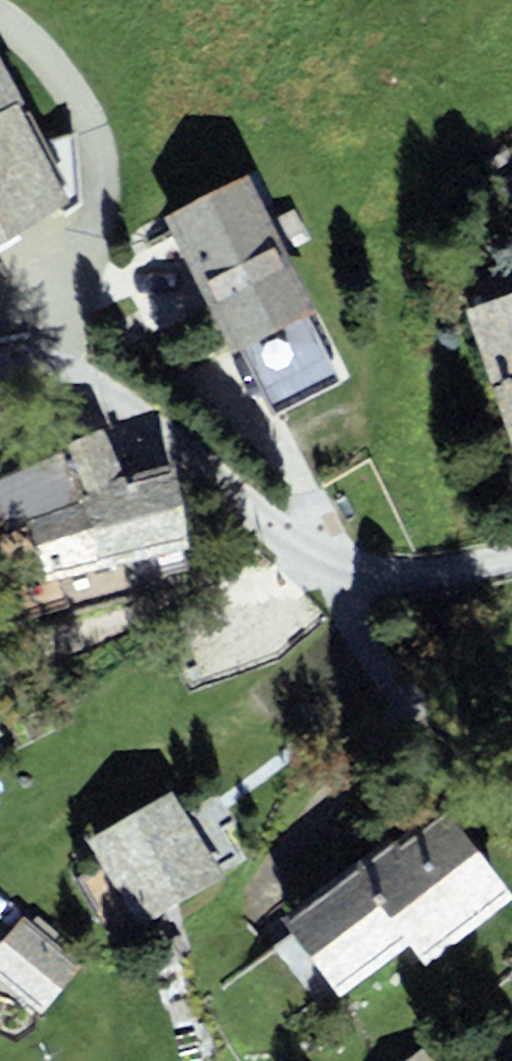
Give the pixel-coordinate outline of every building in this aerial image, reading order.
[(73,201),(19,103),(26,99),(0,52),(0,241),(73,201)] [(308,314),(317,309),(250,175),(166,217),(233,351),(244,346),(276,411),(341,379),(308,314)] [(467,307),(494,386),(511,379),(511,292),(467,307)] [(494,386),(511,440),(511,379),(494,386)] [(188,546),(174,463),(125,474),(103,427),(0,476),(0,527),(17,589),(188,546)] [(140,926),(224,877),(172,789),(88,839),(140,926)] [(511,899),(511,891),(444,801),(395,838),(390,832),(280,914),(341,995),(412,942),(427,962),(511,899)] [(24,915),(0,943),(0,980),(41,1015),(84,965),(24,915)] [(425,1046),(406,1060),(436,1060),(425,1046)]
